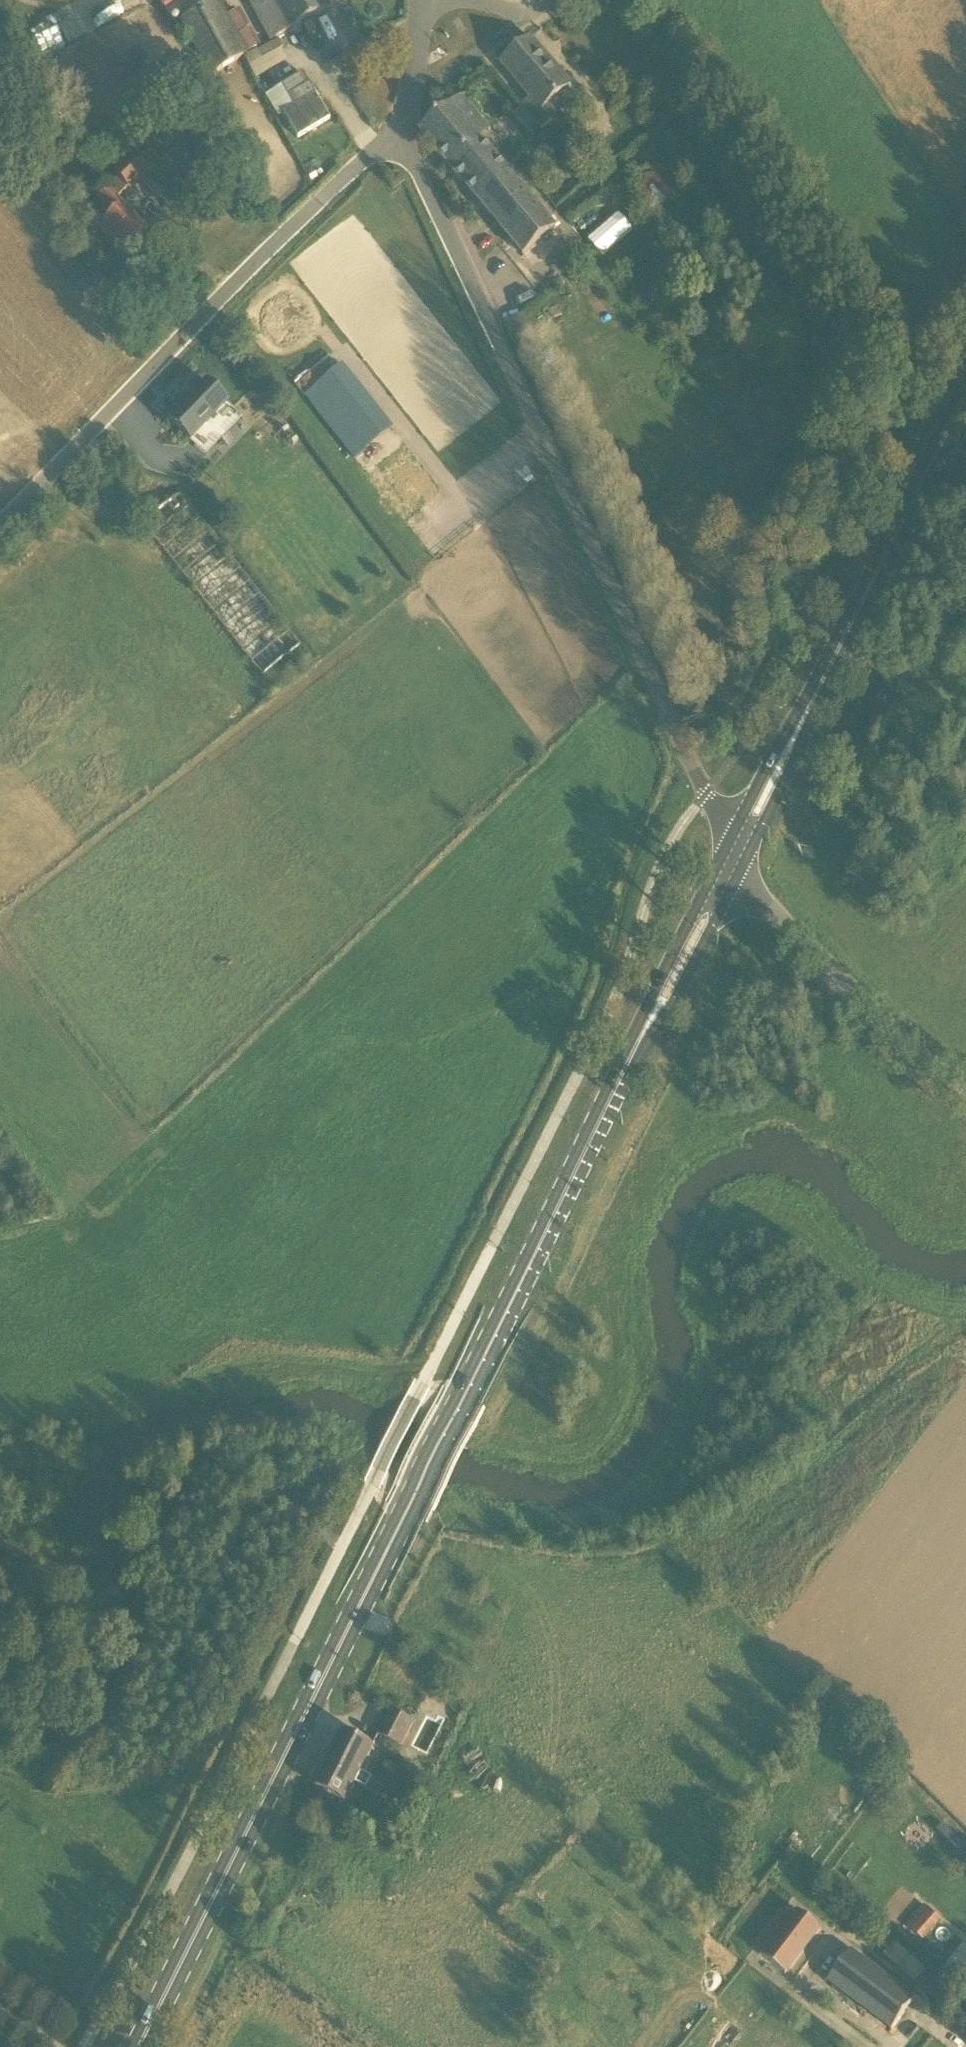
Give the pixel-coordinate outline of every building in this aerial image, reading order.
[(248,53),(219,0),(212,0),(179,19),(209,75),(248,53)] [(270,41),(325,10),(320,0),(248,0),(270,41)] [(62,40),(83,31),(76,14),(55,23),(62,40)] [(542,129),(555,119),(545,107),(571,85),(531,37),(501,62),(530,98),(522,105),(536,122),(542,129)] [(138,45),(117,56),(125,71),(146,60),(138,45)] [(283,117),(297,145),(329,128),(303,77),(280,89),(292,112),(283,117)] [(525,255),(532,249),(555,230),(557,229),(480,138),(452,104),(421,129),(525,255)] [(565,158),(583,143),(563,118),(544,133),(565,158)] [(177,137),(192,152),(202,142),(187,127),(177,137)] [(94,236),(100,230),(125,254),(127,251),(131,251),(135,247),(135,243),(146,232),(133,218),(136,215),(116,198),(125,188),(127,190),(159,158),(141,140),(110,173),(114,178),(105,187),(107,189),(84,214),(77,221),(94,236)] [(189,439),(227,401),(206,381),(185,402),(183,400),(167,417),(189,439)] [(313,389),(306,395),(356,459),(364,454),(313,389)] [(259,673),(296,644),(180,492),(142,521),(259,673)] [(402,1745),(414,1721),(391,1708),(378,1733),(402,1745)] [(345,1801),(373,1746),(344,1731),(316,1786),(345,1801)] [(923,1939),(940,1920),(923,1905),(906,1924),(923,1939)] [(785,1972),(819,1927),(798,1911),(764,1956),(785,1972)] [(880,2043),(902,2014),(827,1956),(805,1985),(880,2043)]
